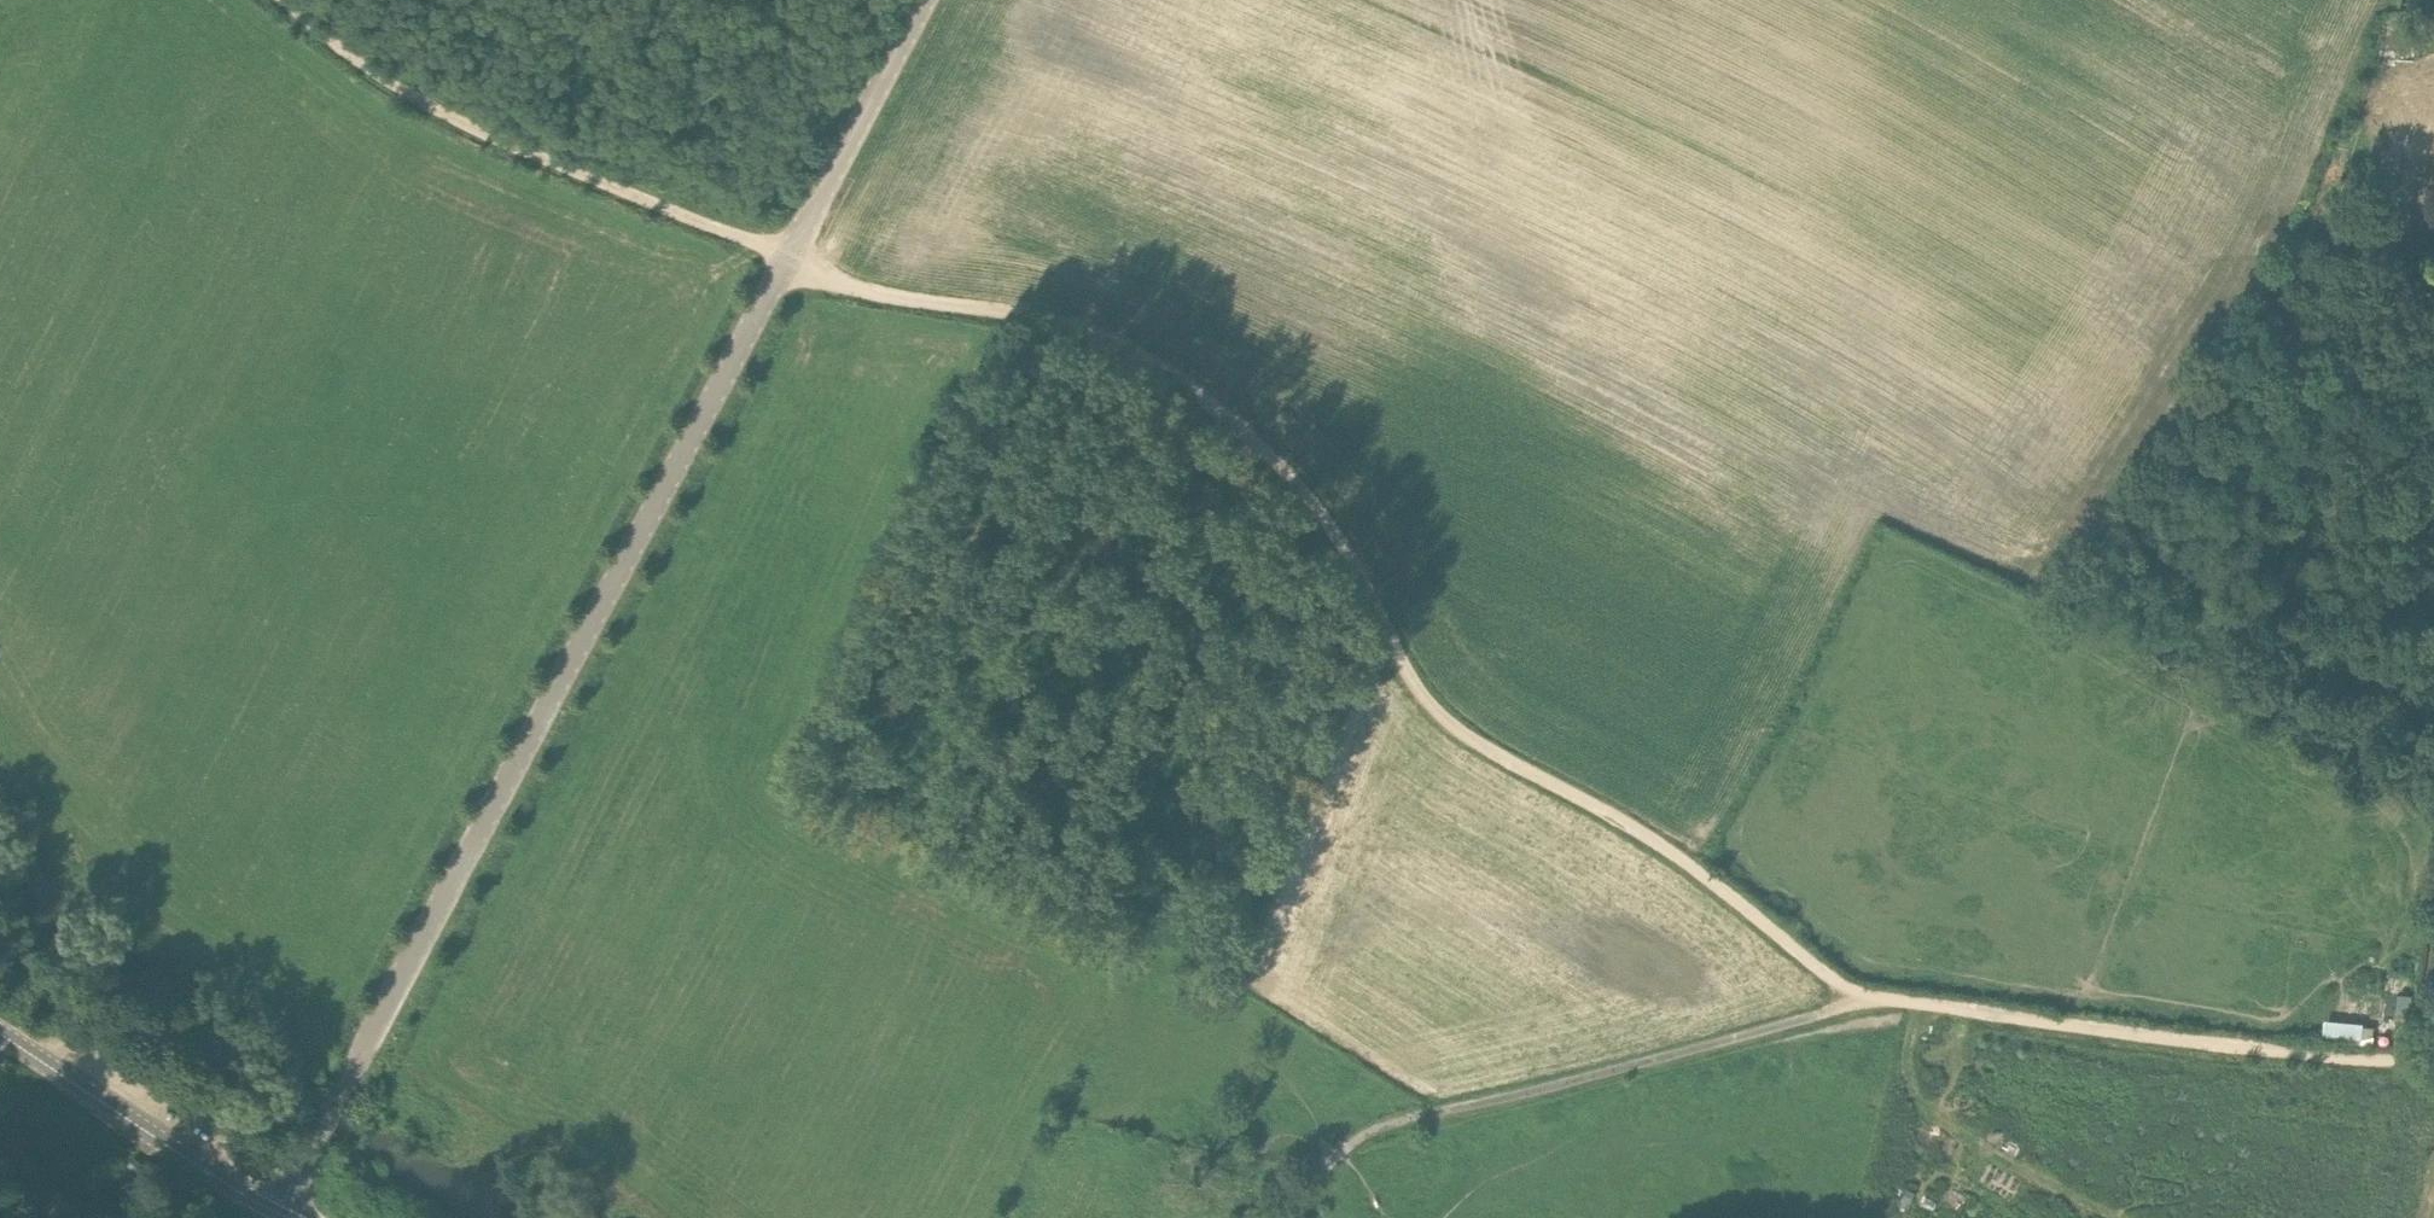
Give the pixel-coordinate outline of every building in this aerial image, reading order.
[(2364,1037),(2365,1019),(2326,1015),(2324,1033),(2364,1037)]
